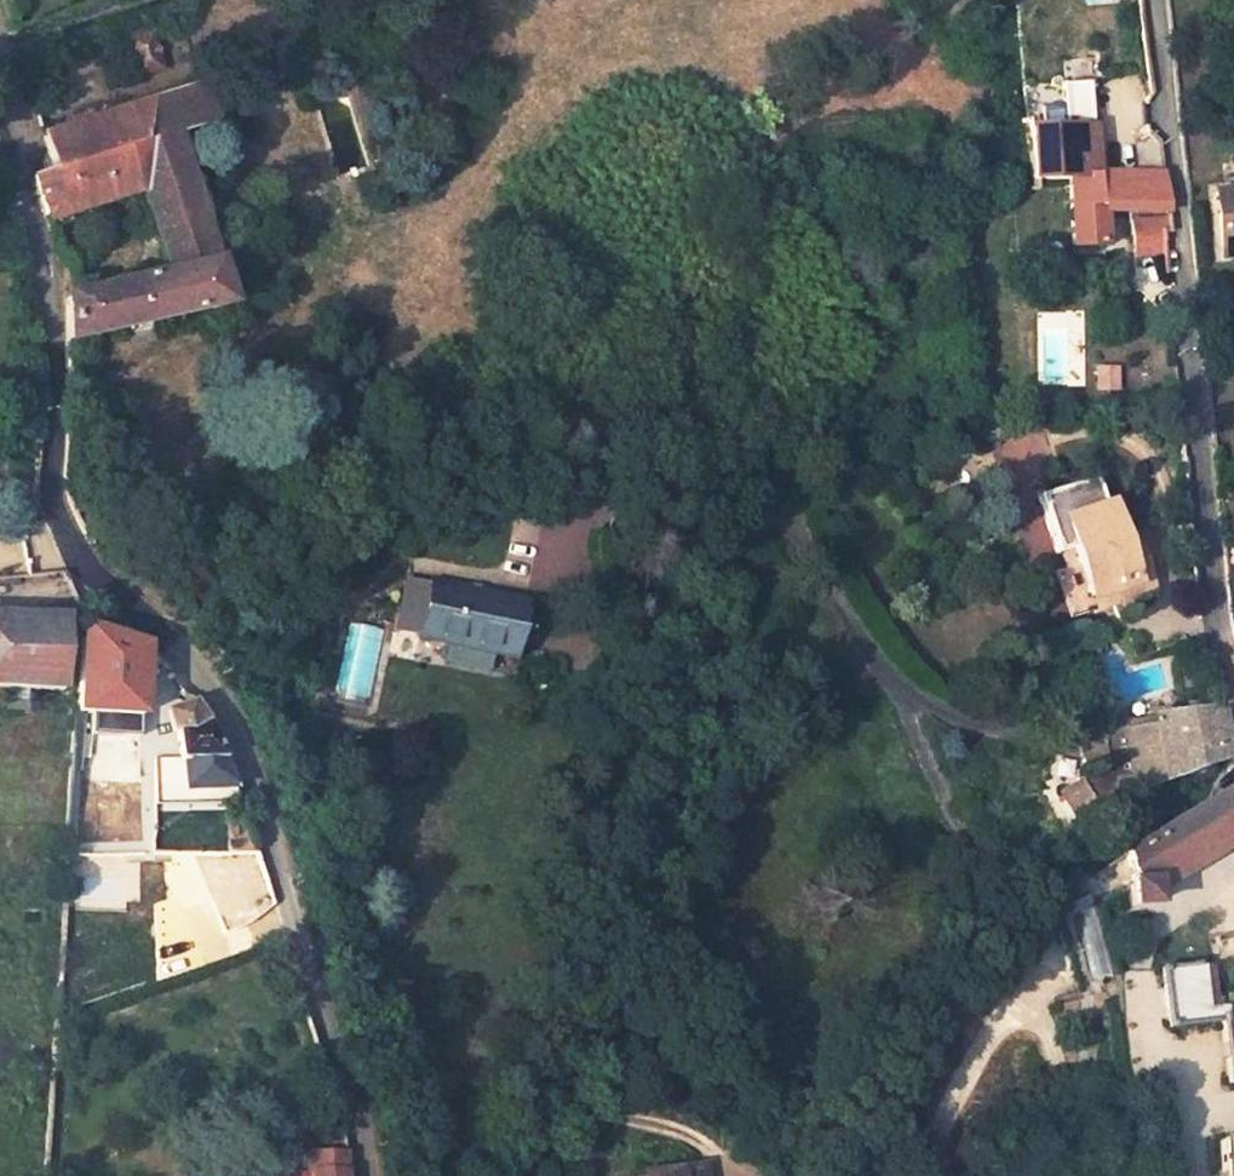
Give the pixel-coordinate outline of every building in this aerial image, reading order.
[(152,63),(146,40),(137,43),(142,65),(152,63)] [(1087,84),(1056,87),(1060,130),(1091,127),(1087,84)] [(194,86),(41,136),(52,170),(33,177),(48,222),(108,202),(138,192),(151,230),(167,274),(93,289),(91,278),(73,282),(73,284),(73,285),(73,286),(73,288),(72,290),(72,292),(71,292),(71,293),(70,294),(70,295),(69,296),(68,297),(68,299),(66,299),(66,300),(68,342),(224,308),(197,215),(235,201),(204,98),(203,98),(203,96),(203,95),(202,94),(201,93),(201,92),(200,91),(199,90),(198,89),(197,88),(196,88),(196,87),(195,86),(194,86)] [(1097,158),(1091,127),(1060,130),(1030,132),(1029,133),(1032,181),(1069,178),(1071,179),(1100,178),(1100,174),(1097,158)] [(1136,133),(1141,170),(1166,170),(1163,140),(1150,128),(1136,133)] [(1100,178),(1071,179),(1073,204),(1075,244),(1108,245),(1105,204),(1150,205),(1170,205),(1166,175),(1100,174),(1100,178)] [(138,192),(108,202),(123,239),(151,230),(138,192)] [(1218,194),(1224,249),(1233,249),(1233,193),(1218,194)] [(1165,216),(1128,220),(1132,254),(1168,250),(1166,233),(1165,216)] [(1224,249),(1225,263),(1233,262),(1233,249),(1224,249)] [(1117,368),(1095,368),(1096,391),(1117,390),(1117,368)] [(1104,508),(1096,480),(1041,497),(1057,551),(1075,547),(1093,608),(1154,589),(1137,539),(1122,543),(1110,508),(1104,508)] [(425,644),(516,661),(526,608),(435,586),(435,592),(426,640),(425,644)] [(426,640),(435,592),(412,587),(404,636),(426,640)] [(63,623),(0,623),(0,692),(59,694),(63,623)] [(71,714),(138,717),(145,649),(144,648),(139,645),(80,628),(71,714)] [(212,734),(193,705),(168,711),(167,736),(173,737),(181,772),(141,791),(159,835),(238,804),(221,758),(212,734)] [(1222,706),(1152,714),(1153,723),(1124,727),(1136,790),(1148,785),(1225,758),(1230,747),(1222,706)] [(1078,824),(1098,810),(1078,781),(1058,795),(1078,824)] [(1159,905),(1158,893),(1233,847),(1233,786),(1128,850),(1137,884),(1133,885),(1134,907),(1159,905)] [(1111,977),(1092,895),(1073,901),(1089,978),(1111,977)] [(1209,1002),(1203,965),(1162,969),(1170,1029),(1224,1020),(1226,1020),(1225,1010),(1223,1010),(1222,1000),(1209,1002)] [(1228,1086),(1233,1085),(1233,1019),(1226,1020),(1224,1020),(1228,1086)] [(1221,1140),(1223,1175),(1233,1175),(1233,1140),(1221,1140)] [(342,1154),(305,1153),(305,1172),(293,1172),(293,1175),(343,1175),(342,1154)]
